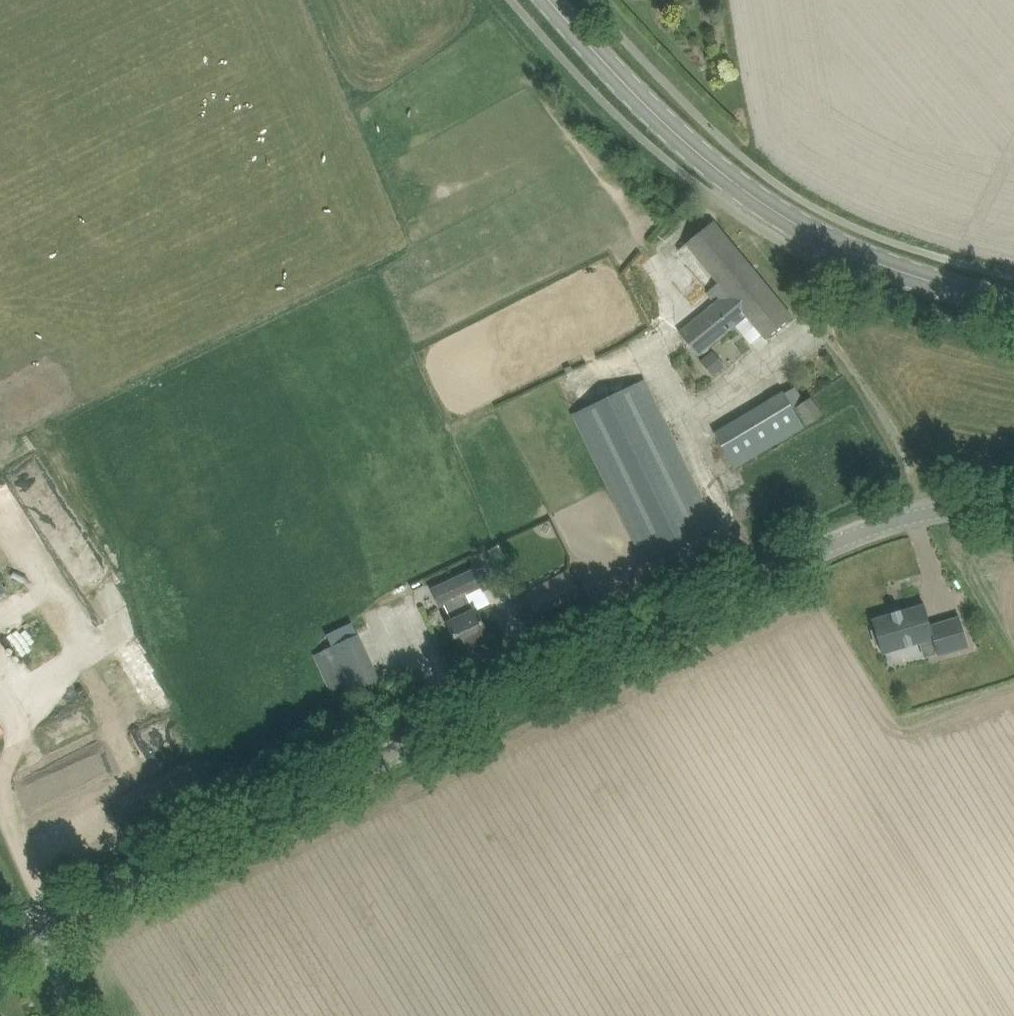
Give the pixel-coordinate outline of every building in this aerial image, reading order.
[(713,222),(698,235),(676,252),(715,302),(680,331),(698,354),(748,314),(767,338),(777,330),(792,317),(713,222)] [(701,361),(714,376),(726,366),(713,351),(701,361)] [(716,526),(708,508),(646,379),(574,413),(645,560),(716,526)] [(786,389),(794,403),(804,398),(795,384),(786,389)] [(795,409),(784,394),(782,390),(712,431),(735,468),(805,426),(795,409)] [(811,398),(798,407),(809,423),(822,414),(811,398)] [(0,488),(0,515),(18,508),(9,485),(0,488)] [(478,608),(477,609),(475,610),(467,594),(484,586),(475,567),(431,588),(440,607),(445,605),(452,620),(449,622),(461,648),(490,634),(478,608)] [(581,592),(569,569),(526,593),(538,615),(581,592)] [(934,637),(939,654),(940,655),(969,645),(960,616),(931,625),(925,603),(875,619),(878,628),(871,630),(876,645),(883,643),(885,652),(920,641),(934,637)] [(380,679),(372,661),(359,634),(355,635),(325,650),(337,677),(346,695),(380,679)] [(925,655),(936,653),(933,638),(922,641),(925,655)]
